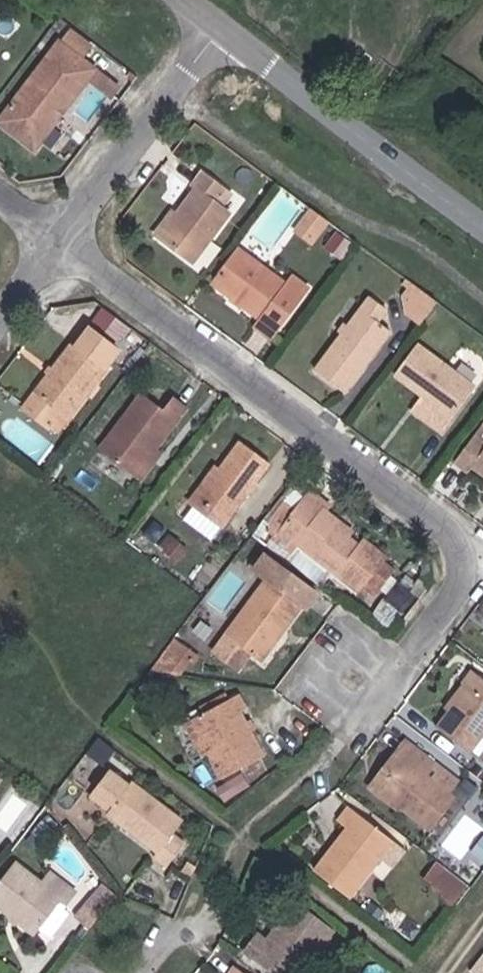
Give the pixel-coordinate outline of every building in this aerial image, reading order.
[(69,15),(62,25),(83,42),(91,32),(69,15)] [(68,43),(10,120),(43,147),(101,68),(68,43)] [(204,193),(169,241),(199,264),(235,214),(224,205),(232,192),(212,175),(201,190),(204,193)] [(332,222),(319,212),(311,225),(324,235),(332,222)] [(324,235),(311,225),(303,237),(316,245),(324,235)] [(252,253),(226,286),(272,320),(267,326),(280,337),(316,289),(305,280),(298,286),(252,253)] [(430,331),(447,308),(422,289),(413,302),(417,321),(430,331)] [(371,313),(386,326),(395,313),(380,302),(374,309),(371,313)] [(137,324),(116,309),(108,322),(128,337),(137,324)] [(399,336),(386,326),(371,313),(352,338),(326,373),(355,394),(399,336)] [(48,394),(36,409),(59,426),(71,410),(78,416),(129,349),(103,329),(91,348),(85,344),(48,394)] [(408,377),(437,398),(426,413),(454,434),(482,395),(482,385),(430,347),(408,377)] [(147,475),(167,449),(198,409),(184,399),(174,410),(155,398),(115,451),(147,475)] [(468,463),(482,474),(482,473),(482,442),(468,463)] [(209,501),(237,522),(281,464),(253,444),(209,501)] [(366,546),(359,540),(346,530),(349,525),(336,515),(339,509),(319,495),(290,531),(368,588),(391,557),(372,540),(366,546)] [(261,652),(271,660),(291,634),(313,604),(319,607),(327,596),(277,558),(268,571),(280,579),(239,634),(261,652)] [(226,649),(249,667),(261,652),(239,634),(226,649)] [(291,634),(271,660),(278,665),(297,639),(291,634)] [(187,639),(161,673),(176,674),(197,647),(187,639)] [(475,684),(480,689),(461,714),(451,728),(481,753),(482,751),(482,674),(475,684)] [(480,689),(475,684),(456,709),(461,714),(480,689)] [(254,698),(206,722),(222,753),(237,780),(276,758),(254,717),(262,711),(254,698)] [(222,753),(206,722),(200,727),(215,756),(222,753)] [(419,743),(409,757),(414,762),(391,793),(441,831),(464,798),(460,795),(470,782),(419,743)] [(414,762),(409,757),(385,788),(391,793),(414,762)] [(118,779),(105,796),(125,811),(120,819),(118,820),(169,855),(167,858),(183,870),(199,847),(185,837),(192,825),(142,789),(138,793),(118,779)] [(125,811),(105,796),(100,803),(120,819),(125,811)] [(353,822),(361,829),(366,832),(350,852),(345,850),(329,872),(364,897),(396,855),(405,843),(362,811),(353,822)] [(366,832),(361,829),(345,850),(350,852),(366,832)] [(417,852),(405,843),(396,855),(408,864),(417,852)] [(55,890),(27,868),(1,902),(46,937),(72,902),(79,893),(63,880),(55,890)] [(480,888),(458,871),(445,887),(456,895),(453,898),(465,907),(480,888)] [(102,905),(116,916),(130,899),(117,888),(102,905)] [(79,893),(72,902),(77,906),(84,896),(79,893)] [(281,972),(314,972),(344,934),(308,906),(279,945),(270,938),(258,955),(281,972)]
